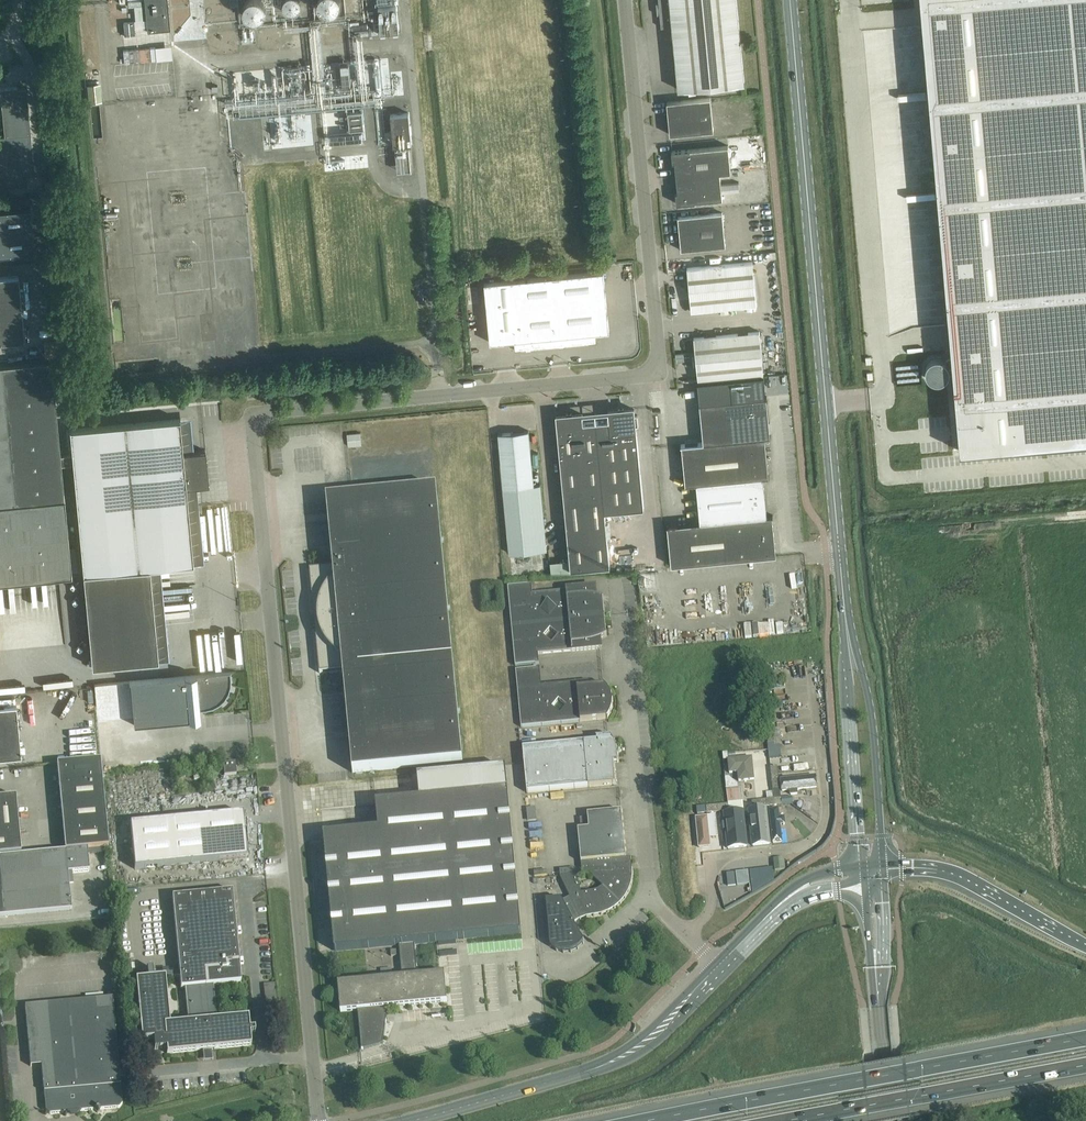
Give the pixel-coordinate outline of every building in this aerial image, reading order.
[(145,10),(147,32),(170,29),(167,0),(144,0),(145,10)] [(268,3),(267,0),(251,0),(251,3),(251,5),(253,8),(255,10),(258,11),(262,11),(265,9),(266,8),(267,6),(268,3)] [(302,3),(301,0),(285,0),(284,3),(285,7),(287,9),(289,10),(291,11),(294,11),(297,10),(300,8),(301,6),(302,3)] [(342,0),(325,0),(324,0),(325,3),(327,6),(330,8),(333,9),(337,8),(339,7),(341,4),(342,1),(342,0)] [(737,0),(659,0),(661,25),(672,24),(679,89),(745,83),(737,0)] [(960,451),(1085,440),(1085,0),(920,0),(960,451)] [(399,36),(396,3),(378,5),(382,38),(399,36)] [(173,44),(136,49),(137,61),(174,56),(173,44)] [(36,173),(36,168),(34,169),(27,99),(26,88),(17,89),(17,87),(0,89),(0,90),(4,136),(0,137),(0,176),(36,173)] [(711,97),(700,98),(667,102),(670,134),(681,133),(714,130),(711,97)] [(363,129),(361,110),(347,112),(349,131),(363,129)] [(409,113),(390,115),(393,146),(411,144),(409,113)] [(677,203),(688,202),(723,199),(720,173),(731,172),(728,145),(672,151),(673,162),(675,162),(678,192),(676,192),(677,203)] [(34,250),(29,207),(0,210),(0,254),(34,250)] [(722,212),(689,215),(678,216),(681,250),(726,246),(722,212)] [(720,264),(724,308),(757,305),(753,261),(720,264)] [(724,308),(720,264),(687,267),(691,311),(724,308)] [(604,271),(506,280),(485,282),(490,342),(514,340),(515,350),(597,342),(596,332),(609,331),(604,271)] [(20,275),(0,277),(0,343),(26,341),(20,275)] [(727,334),(731,378),(764,375),(760,331),(727,334)] [(731,378),(727,334),(694,337),(698,381),(731,378)] [(61,465),(72,463),(72,453),(60,454),(51,360),(0,364),(0,581),(71,574),(61,465)] [(776,375),(777,390),(790,390),(790,374),(776,375)] [(700,522),(667,525),(667,526),(671,564),(671,565),(776,555),(776,554),(772,516),(773,515),(766,515),(763,477),(769,476),(769,475),(768,475),(764,437),(771,436),(771,435),(770,436),(766,397),(767,397),(767,396),(766,396),(764,375),(731,378),(698,381),(697,381),(700,403),(703,442),(681,444),(681,445),(682,445),(685,483),(685,484),(696,483),(700,522)] [(571,570),(582,568),(610,566),(605,512),(644,508),(636,425),(639,425),(638,414),(635,415),(634,409),(608,411),(608,420),(583,422),(583,414),(556,416),(571,570)] [(72,463),(92,666),(158,660),(151,588),(140,589),(138,568),(193,563),(186,487),(205,485),(204,481),(209,481),(208,480),(206,462),(207,462),(207,461),(206,461),(206,456),(205,450),(182,452),(179,419),(70,429),(70,428),(69,428),(72,453),(72,463)] [(510,554),(547,550),(540,484),(534,485),(528,430),(498,433),(510,554)] [(362,432),(349,433),(349,445),(363,444),(362,432)] [(353,772),(467,761),(439,516),(437,488),(326,498),(333,566),(309,569),(319,673),(343,670),(353,772)] [(570,590),(567,590),(566,590),(530,594),(529,585),(532,585),(532,584),(508,586),(511,626),(605,617),(604,617),(603,600),(603,599),(604,598),(600,598),(597,597),(595,596),(594,588),(595,588),(594,588),(590,588),(586,589),(586,588),(586,589),(583,589),(582,589),(579,589),(578,589),(575,590),(575,589),(574,590),(571,590),(570,590)] [(605,618),(605,617),(511,626),(515,666),(539,663),(536,663),(535,654),(576,650),(580,650),(584,649),(584,650),(584,649),(588,649),(592,649),(596,648),(600,648),(600,647),(600,648),(599,639),(601,638),(604,637),(607,636),(606,635),(604,618),(605,618)] [(787,622),(764,623),(764,636),(787,635),(787,622)] [(521,727),(597,720),(607,719),(608,719),(611,713),(612,707),(613,701),(611,695),(608,689),(604,685),(605,684),(604,684),(603,685),(587,686),(587,682),(589,681),(538,685),(537,669),(540,668),(516,670),(521,727)] [(130,681),(133,714),(134,725),(189,720),(189,721),(189,720),(200,719),(200,720),(199,709),(205,708),(205,709),(205,708),(212,707),(219,703),(224,698),(228,692),(230,685),(230,678),(231,678),(230,672),(219,672),(130,681)] [(767,674),(761,675),(763,697),(770,696),(767,674)] [(772,690),(774,701),(807,697),(805,686),(772,690)] [(686,721),(695,721),(694,704),(685,705),(686,721)] [(21,755),(16,705),(0,707),(0,757),(21,755)] [(776,714),(777,725),(809,721),(807,710),(776,714)] [(772,720),(765,721),(768,743),(775,742),(772,720)] [(780,747),(812,743),(810,732),(779,736),(780,747)] [(610,737),(599,738),(596,738),(596,741),(523,748),(527,793),(616,784),(616,783),(615,783),(613,763),(619,762),(619,761),(618,761),(617,755),(616,748),(614,742),(611,737),(612,736),(611,736),(610,737)] [(767,743),(769,758),(780,757),(779,746),(774,746),(774,742),(767,743)] [(728,758),(729,773),(738,772),(739,781),(753,779),(751,756),(737,758),(728,758)] [(61,807),(104,803),(100,759),(57,763),(61,807)] [(236,774),(235,761),(223,763),(224,775),(236,774)] [(770,768),(772,790),(779,789),(776,767),(770,768)] [(782,791),(790,790),(790,795),(797,794),(797,789),(816,787),(815,776),(781,780),(782,791)] [(741,788),(727,789),(728,802),(742,800),(741,788)] [(508,790),(387,802),(376,803),(378,830),(324,836),(335,951),(399,945),(402,976),(338,982),(341,1012),(358,1010),(362,1049),(364,1049),(383,1043),(388,1007),(447,1002),(445,972),(417,975),(415,943),(521,933),(508,790)] [(19,833),(16,796),(0,797),(0,835),(19,833)] [(752,800),(752,807),(775,805),(775,798),(774,798),(767,799),(752,800)] [(728,802),(728,803),(729,809),(729,810),(744,809),(743,800),(742,800),(728,802)] [(104,803),(61,807),(63,829),(106,825),(104,803)] [(728,803),(706,805),(707,812),(729,809),(728,803)] [(706,805),(697,806),(697,813),(707,812),(706,805)] [(769,810),(773,843),(782,842),(780,825),(785,824),(784,817),(779,818),(778,809),(769,810)] [(623,810),(587,814),(589,828),(578,829),(582,874),(590,874),(603,886),(598,889),(597,889),(592,891),(591,891),(581,893),(576,875),(560,876),(570,897),(562,901),(560,898),(546,899),(550,945),(550,946),(551,947),(552,946),(557,950),(564,952),(571,951),(578,948),(582,943),(583,944),(584,943),(583,942),(574,923),(575,923),(574,922),(580,919),(587,916),(601,914),(608,911),(615,907),(620,903),(625,897),(629,891),(631,884),(632,876),(633,868),(630,869),(627,869),(621,812),(623,812),(623,810)] [(744,812),(748,843),(766,841),(763,810),(744,812)] [(135,868),(247,858),(243,813),(130,824),(135,868)] [(739,821),(734,822),(734,814),(724,815),(727,848),(736,847),(735,831),(739,830),(739,821)] [(715,831),(714,825),(710,826),(709,820),(698,821),(701,850),(712,849),(710,831),(715,831)] [(108,846),(106,825),(63,829),(65,850),(108,846)] [(21,853),(19,833),(0,835),(0,855),(21,853)] [(67,851),(0,857),(0,916),(72,910),(69,873),(90,871),(88,849),(67,851)] [(774,859),(775,870),(785,869),(784,858),(774,859)] [(774,880),(772,867),(749,870),(752,893),(756,891),(762,887),(767,884),(771,882),(774,880)] [(748,870),(736,872),(737,885),(750,883),(748,870)] [(734,872),(726,873),(728,885),(736,884),(734,872)] [(165,976),(136,979),(141,1028),(142,1039),(160,1037),(161,1041),(166,1040),(167,1053),(204,1049),(204,1056),(211,1055),(210,1049),(251,1045),(250,1032),(255,1032),(255,1027),(250,1028),(248,1015),(217,1018),(215,1005),(219,1004),(218,998),(215,998),(213,984),(241,982),(232,890),(172,896),(181,988),(185,987),(188,1021),(169,1023),(165,976)] [(276,982),(264,983),(266,1011),(273,1010),(279,1009),(276,982)] [(25,1005),(29,1048),(30,1059),(41,1058),(46,1110),(50,1113),(67,1112),(70,1108),(76,1108),(80,1111),(94,1109),(98,1112),(100,1109),(119,1107),(122,1103),(119,1072),(113,997),(25,1005)]
